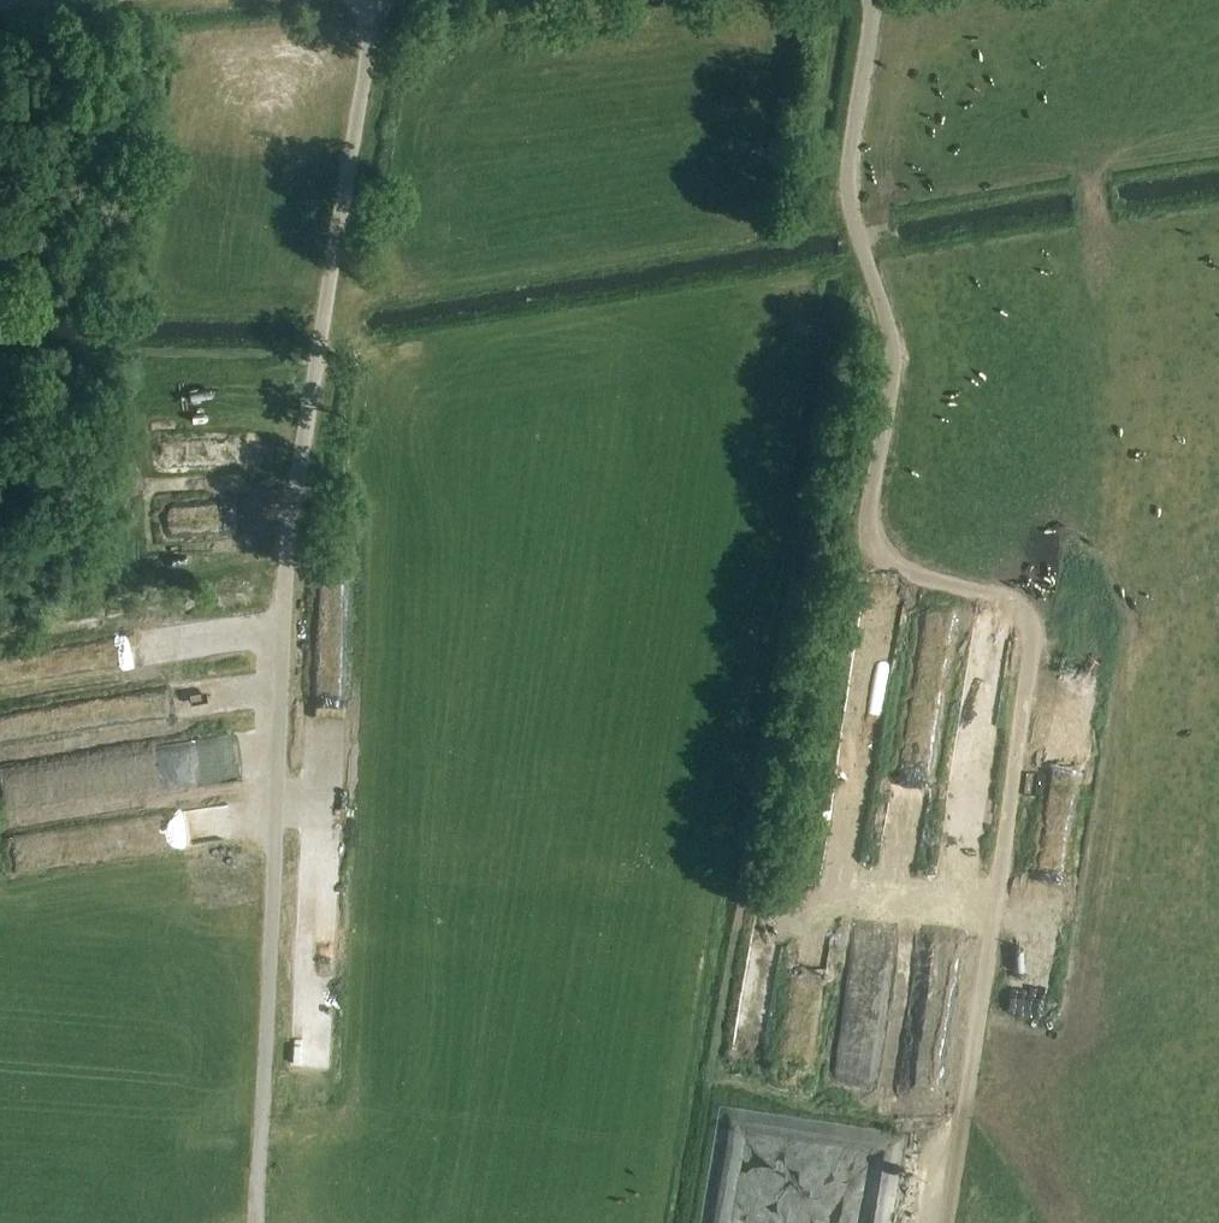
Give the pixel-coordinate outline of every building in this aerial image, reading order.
[(217,811),(160,809),(159,827),(216,829),(217,811)] [(879,1025),(913,1026),(913,1009),(931,1010),(932,955),(927,955),(927,932),(881,931),(879,1025)]
